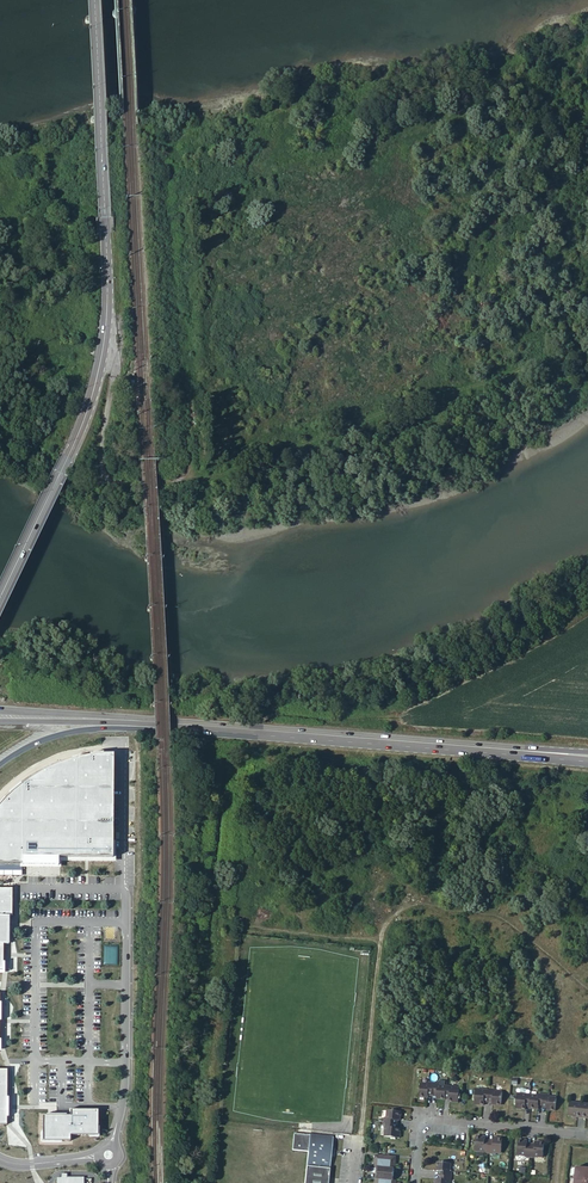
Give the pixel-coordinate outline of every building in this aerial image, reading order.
[(113,755),(97,755),(88,757),(70,761),(55,766),(30,778),(18,787),(6,799),(0,804),(0,865),(22,865),(57,865),(57,858),(112,858),(113,755)] [(22,876),(22,865),(0,865),(0,876),(22,876)] [(3,972),(3,944),(7,944),(7,917),(12,917),(12,889),(0,889),(0,972),(3,972)] [(439,1085),(439,1084),(428,1082),(428,1084),(420,1083),(419,1097),(427,1097),(428,1095),(428,1092),(432,1093),(436,1093),(436,1098),(444,1099),(445,1097),(449,1097),(448,1102),(457,1103),(458,1099),(459,1099),(460,1095),(459,1095),(459,1088),(439,1085)] [(483,1105),(484,1101),(488,1101),(488,1098),(492,1099),(492,1104),(501,1105),(502,1092),(494,1091),(495,1090),(489,1089),(489,1091),(475,1089),(475,1096),(473,1096),(473,1100),(474,1100),(474,1104),(483,1105)] [(537,1096),(517,1094),(516,1101),(515,1101),(514,1105),(516,1105),(515,1109),(524,1109),(525,1105),(529,1105),(529,1108),(537,1109),(538,1104),(542,1104),(546,1105),(546,1108),(546,1110),(555,1111),(556,1098),(549,1097),(549,1095),(538,1094),(537,1096)] [(569,1102),(568,1115),(581,1116),(587,1117),(587,1104),(582,1103),(569,1102)] [(42,1116),(42,1141),(69,1141),(70,1135),(97,1136),(97,1110),(70,1110),(70,1116),(60,1116),(54,1116),(42,1116)] [(400,1111),(387,1110),(386,1118),(384,1117),(384,1123),(386,1123),(384,1136),(391,1137),(391,1139),(395,1139),(395,1138),(400,1138),(401,1129),(396,1128),(396,1124),(393,1124),(394,1120),(397,1120),(399,1120),(400,1111)] [(329,1150),(331,1148),(332,1137),(293,1134),(292,1150),(307,1151),(304,1182),(328,1182),(330,1155),(329,1153),(329,1150)] [(485,1137),(476,1136),(475,1151),(483,1151),(483,1153),(492,1154),(492,1153),(501,1153),(502,1139),(493,1138),(493,1141),(493,1142),(485,1142),(485,1140),(485,1137)] [(518,1140),(516,1155),(525,1156),(525,1157),(534,1158),(534,1156),(542,1157),(544,1143),(535,1142),(535,1145),(535,1146),(526,1146),(527,1144),(527,1141),(518,1140)] [(375,1155),(374,1167),(377,1167),(375,1182),(395,1182),(396,1180),(393,1180),(395,1157),(375,1155)] [(437,1162),(436,1171),(438,1171),(441,1171),(441,1176),(440,1179),(435,1179),(434,1182),(448,1182),(448,1181),(450,1182),(451,1171),(449,1170),(450,1163),(437,1162)] [(576,1167),(575,1182),(587,1182),(587,1169),(576,1167)]
